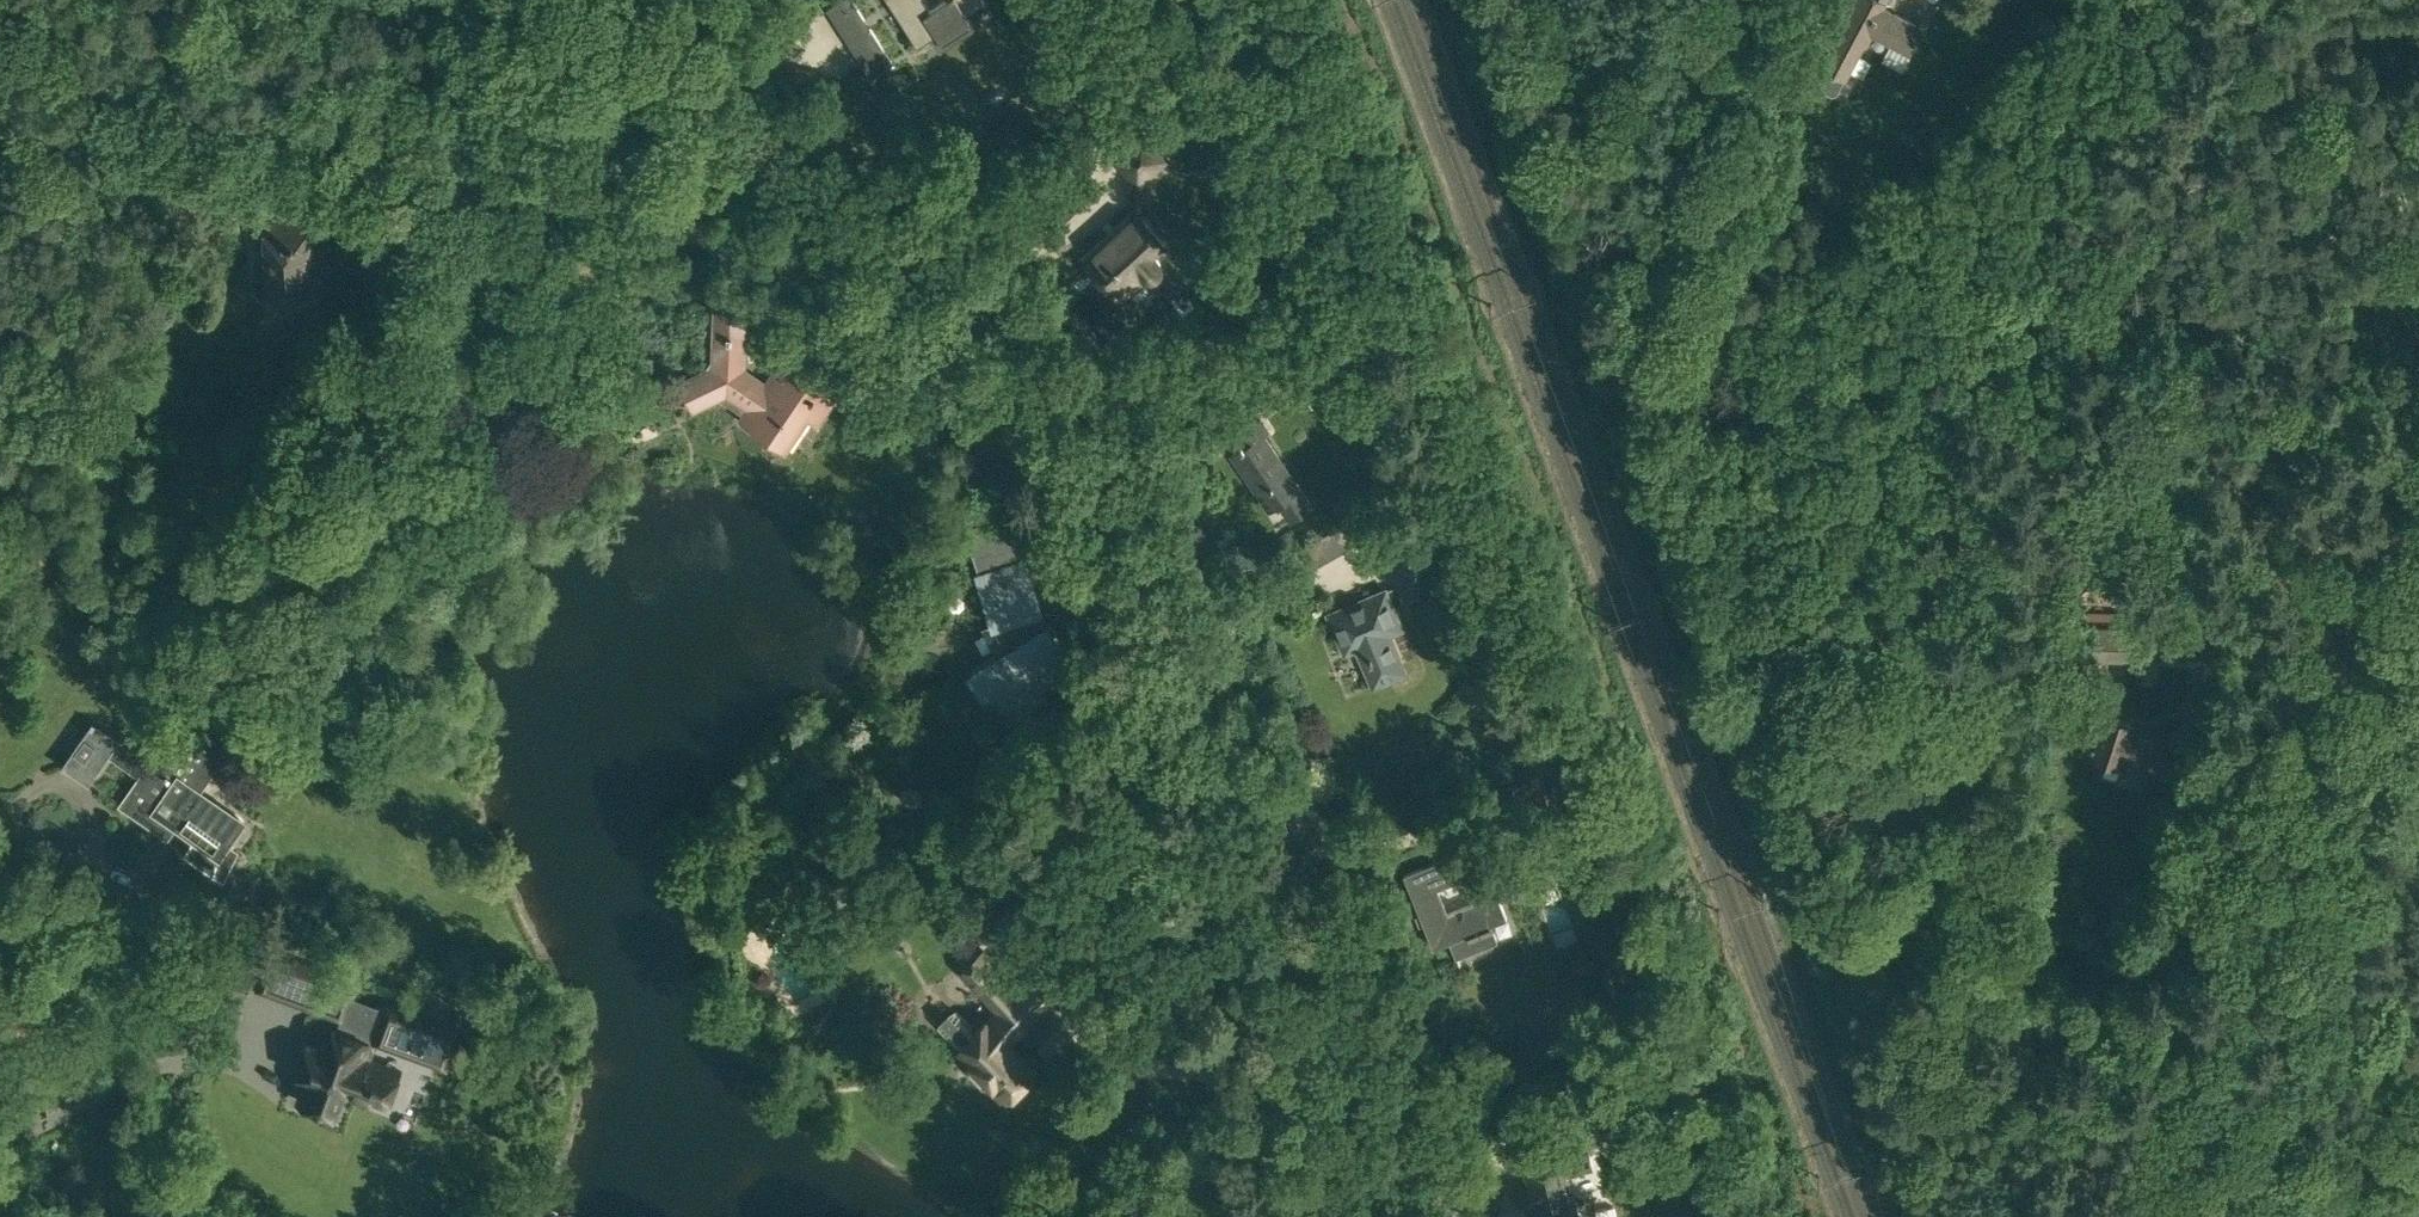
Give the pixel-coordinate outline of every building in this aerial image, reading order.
[(867,22),(853,0),(845,0),(830,10),(846,35),(867,22)] [(918,46),(936,34),(943,44),(974,24),(968,14),(985,2),(984,0),(945,0),(931,9),(925,0),(889,0),(918,46)] [(1836,93),(1844,78),(1846,79),(1872,33),(1891,43),(1882,59),(1902,70),(1924,28),(1884,7),(1887,0),(1856,0),(1820,64),(1824,67),(1815,81),(1836,93)] [(873,30),(852,43),(873,77),(894,64),(873,30)] [(1111,155),(1139,187),(1171,157),(1144,127),(1111,155)] [(1184,180),(1157,205),(1166,214),(1192,189),(1184,180)] [(1087,259),(1120,294),(1142,273),(1142,274),(1144,275),(1146,276),(1148,277),(1150,277),(1153,276),(1155,276),(1157,274),(1158,273),(1159,272),(1160,271),(1160,270),(1161,268),(1161,266),(1161,264),(1160,262),(1159,260),(1152,252),(1164,242),(1137,213),(1087,259)] [(294,291),(295,303),(317,303),(325,294),(323,273),(310,273),(309,257),(312,256),(310,215),(265,217),(269,292),(294,291)] [(746,302),(716,301),(714,361),(710,368),(682,382),(691,401),(718,388),(746,406),(740,416),(784,446),(806,413),(818,421),(834,397),(782,361),(767,384),(744,368),(746,302)] [(620,394),(626,407),(664,390),(658,376),(620,394)] [(634,410),(642,427),(681,409),(673,392),(634,410)] [(1279,502),(1290,519),(1311,504),(1263,433),(1267,430),(1258,416),(1232,434),(1241,448),(1233,454),(1270,509),(1279,502)] [(1326,425),(1333,445),(1351,439),(1343,419),(1326,425)] [(1377,532),(1405,598),(1440,583),(1412,517),(1377,532)] [(994,695),(1009,719),(1046,695),(1040,685),(1077,661),(1063,639),(1058,642),(1047,624),(1045,625),(1038,610),(1041,609),(1025,560),(1023,561),(1010,519),(966,532),(980,574),(978,575),(993,625),(1005,650),(973,671),(990,698),(994,695)] [(1363,644),(1377,676),(1403,665),(1389,633),(1401,628),(1386,590),(1330,614),(1346,651),(1363,644)] [(2090,661),(2148,661),(2149,625),(2091,624),(2090,661)] [(2145,699),(2147,718),(2168,716),(2166,697),(2145,699)] [(211,870),(225,879),(240,849),(230,843),(225,840),(238,820),(198,793),(245,725),(218,705),(211,714),(192,701),(174,728),(178,732),(126,806),(164,832),(173,823),(193,837),(184,851),(211,870)] [(2127,759),(2157,769),(2167,741),(2128,727),(2130,722),(2099,711),(2085,753),(2124,767),(2127,759)] [(62,765),(89,784),(121,740),(94,720),(62,765)] [(219,804),(245,822),(264,792),(238,775),(219,804)] [(1559,784),(1548,788),(1553,801),(1564,797),(1559,784)] [(1450,940),(1456,956),(1498,940),(1491,923),(1507,917),(1498,896),(1522,886),(1514,867),(1491,876),(1478,844),(1405,872),(1434,946),(1450,940)] [(1529,862),(1539,888),(1556,881),(1546,855),(1529,862)] [(1559,898),(1517,909),(1520,921),(1562,910),(1559,898)] [(1525,936),(1507,943),(1512,956),(1530,949),(1525,936)] [(307,1123),(314,1102),(400,1132),(414,1096),(335,1070),(342,1044),(463,1080),(476,1028),(314,984),(318,974),(199,941),(184,993),(304,1026),(295,1056),(284,1052),(282,1060),(270,1055),(261,1084),(272,1087),(265,1108),(307,1123)] [(1508,944),(1467,960),(1478,989),(1519,973),(1508,944)] [(994,1084),(1008,1098),(1035,1071),(1007,1042),(1054,996),(1030,970),(1014,986),(1009,980),(1011,978),(982,950),(961,970),(988,995),(1002,1009),(977,1034),(956,1011),(939,1027),(974,1062),(970,1065),(970,1072),(984,1087),(991,1087),(994,1084)] [(818,1038),(845,1024),(816,969),(789,983),(818,1038)] [(1538,1216),(1578,1216),(1566,1176),(1594,1168),(1582,1126),(1533,1140),(1541,1170),(1531,1173),(1533,1179),(1524,1181),(1520,1185),(1517,1189),(1517,1196),(1519,1200),(1523,1204),(1528,1205),(1535,1205),(1538,1216)]
